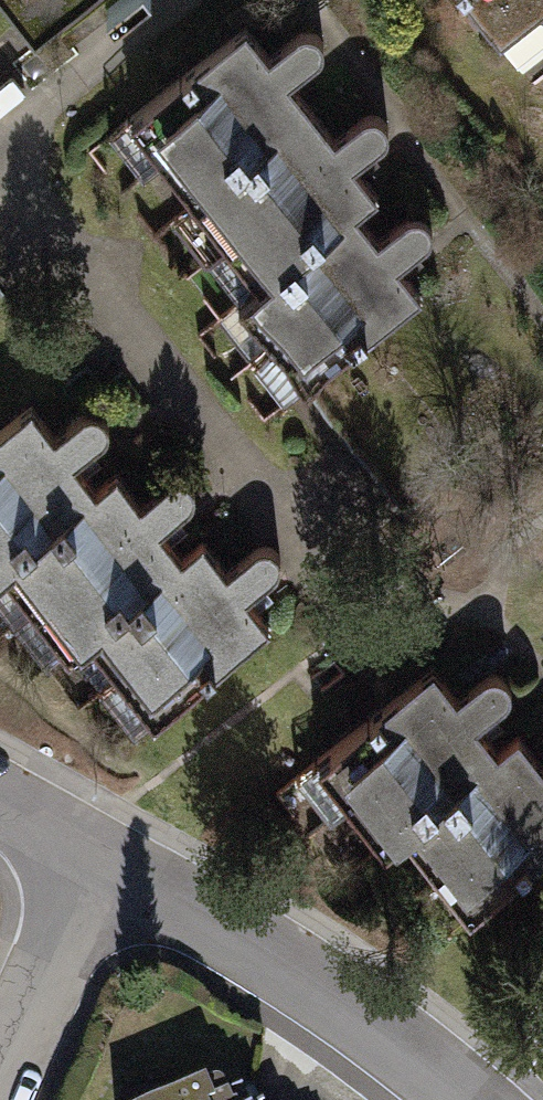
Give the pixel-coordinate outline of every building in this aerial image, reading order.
[(83,10),(96,0),(76,0),(83,10)] [(542,10),(535,0),(466,0),(500,44),(542,10)] [(130,116),(196,200),(312,110),(290,82),(320,58),(324,47),(319,37),(310,31),(299,31),(269,55),(246,26),(130,116)] [(357,213),(379,197),(354,165),(384,143),(388,132),(384,119),(373,114),(363,116),(334,139),(312,110),(196,200),(260,282),(261,284),(356,211),(357,213)] [(378,240),(357,213),(356,211),(261,284),(260,282),(238,299),(306,386),(362,343),(422,296),(399,266),(429,242),(432,231),(428,221),(419,216),(408,216),(378,240)] [(362,343),(306,386),(338,428),(394,385),(362,343)] [(96,489),(76,463),(106,439),(110,427),(106,416),(96,411),(86,412),(55,436),(32,406),(0,431),(0,570),(4,567),(2,564),(97,491),(96,489)] [(69,650),(90,634),(89,632),(184,558),(182,557),(161,529),(191,506),(195,494),(190,484),(181,479),(172,481),(141,504),(117,473),(96,489),(97,491),(2,564),(4,567),(69,650)] [(155,717),(270,627),(247,597),(279,572),(281,561),(277,551),(267,546),(258,546),(226,571),(203,540),(182,557),(184,558),(89,632),(90,634),(155,717)] [(456,698),(433,669),(317,758),(385,845),(406,829),(404,827),(499,753),(497,752),(480,728),(510,705),(513,691),(508,680),(498,674),(487,675),(456,698)] [(542,856),(542,765),(542,766),(519,735),(497,752),(499,753),(404,827),(406,829),(470,912),(542,856)] [(222,1082),(217,1079),(212,1080),(205,1083),(204,1081),(163,1099),(231,1099),(222,1082)]
